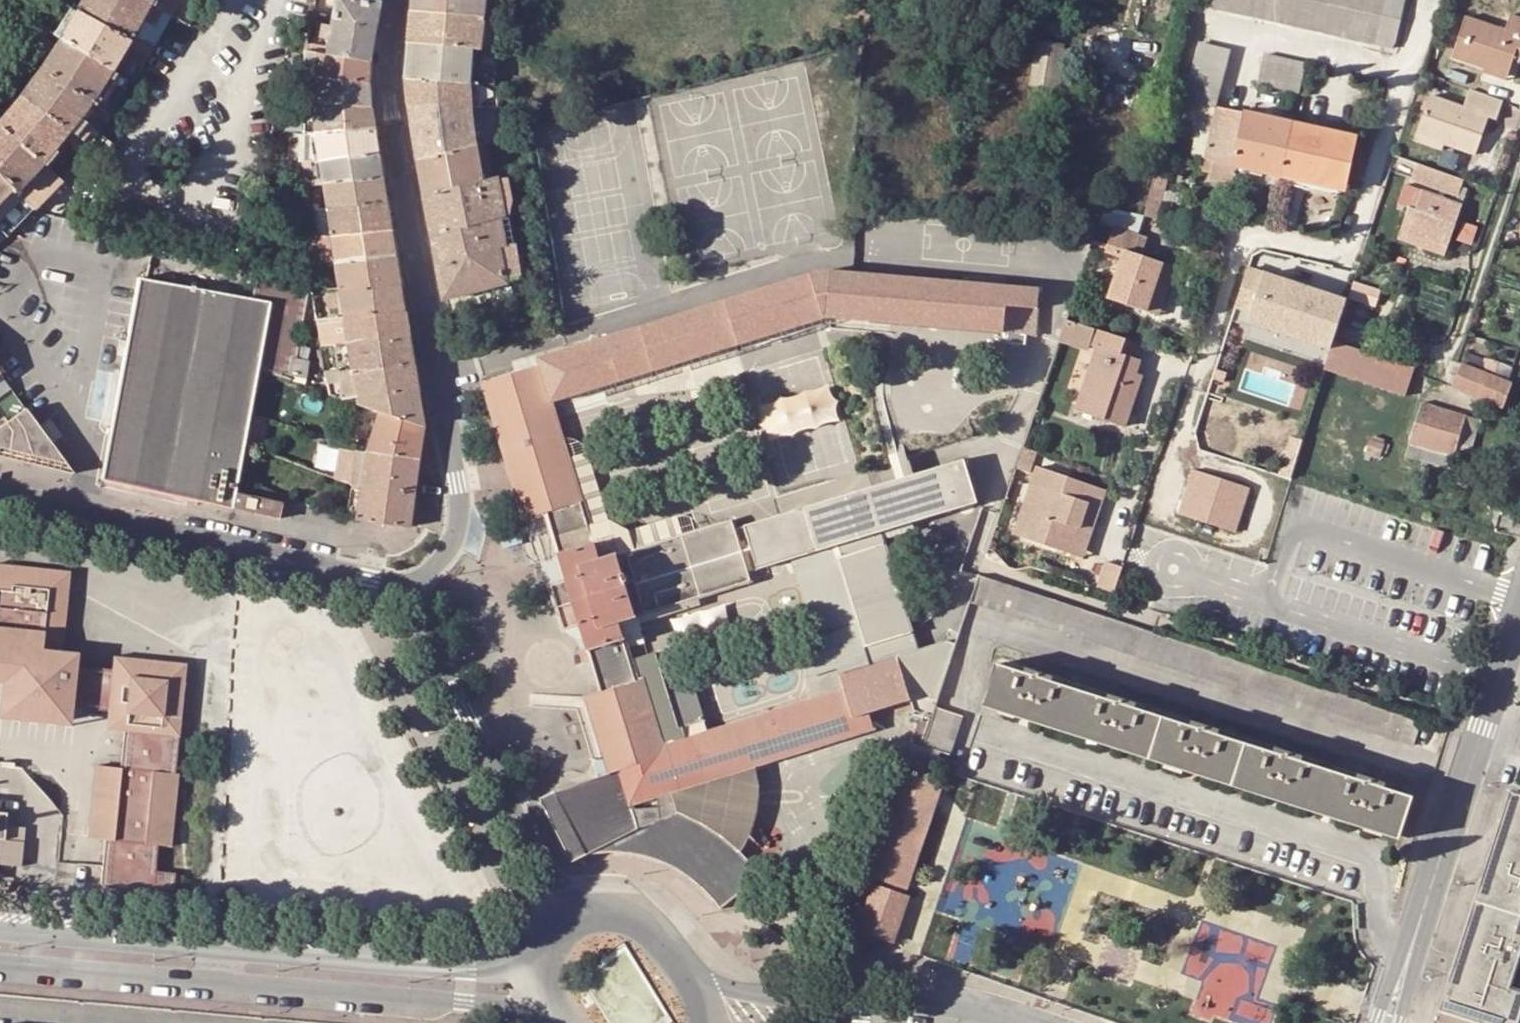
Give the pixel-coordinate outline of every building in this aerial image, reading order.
[(147,6),(135,0),(82,0),(74,13),(127,42),(149,54),(153,47),(169,17),(147,6)] [(147,6),(169,17),(178,0),(135,0),(147,6)] [(201,0),(178,0),(169,17),(188,27),(201,0)] [(323,55),(366,63),(376,3),(359,0),(332,0),(327,26),(319,25),(317,39),(325,40),(324,49),(323,55)] [(484,18),(485,0),(412,0),(411,13),(484,18)] [(498,20),(500,0),(485,0),(484,18),(498,20)] [(1212,7),(1253,17),(1257,0),(1214,0),(1212,7)] [(1323,32),(1330,0),(1257,0),(1253,17),(1323,32)] [(1323,32),(1393,47),(1404,0),(1330,0),(1323,32)] [(74,13),(59,41),(109,72),(125,82),(130,85),(144,62),(149,54),(127,42),(74,13)] [(473,51),(481,51),(484,18),(411,13),(409,46),(473,51)] [(1464,16),(1457,37),(1450,57),(1482,68),(1506,76),(1511,61),(1514,52),(1519,54),(1519,18),(1509,14),(1503,30),(1464,16)] [(481,51),(496,52),(498,20),(484,18),(481,51)] [(59,41),(39,70),(89,104),(105,115),(109,118),(130,85),(125,82),(109,72),(59,41)] [(1038,41),(1030,85),(1058,90),(1065,45),(1038,41)] [(1214,106),(1229,51),(1200,43),(1185,98),(1214,106)] [(406,79),(470,83),(472,64),(473,51),(409,46),(406,79)] [(481,51),(473,51),(472,64),(495,66),(496,52),(481,51)] [(304,52),(304,75),(312,76),(315,54),(304,52)] [(1514,52),(1511,61),(1518,63),(1519,56),(1519,54),(1514,52)] [(323,55),(315,54),(312,76),(365,85),(366,63),(323,55)] [(1262,54),(1256,82),(1299,91),(1306,63),(1262,54)] [(1480,73),(1504,81),(1506,76),(1482,68),(1480,73)] [(37,73),(29,84),(78,118),(92,128),(99,133),(105,124),(109,118),(105,115),(89,104),(39,70),(37,73)] [(365,85),(312,76),(304,75),(303,103),(311,103),(367,108),(365,85)] [(406,79),(409,105),(472,108),(483,109),(482,84),(470,83),(406,79)] [(67,132),(81,142),(88,147),(99,133),(92,128),(78,118),(29,84),(18,98),(67,132)] [(1417,134),(1444,144),(1475,155),(1488,118),(1496,120),(1503,101),(1470,90),(1463,108),(1430,96),(1417,134)] [(0,120),(0,129),(41,164),(50,172),(60,181),(88,147),(81,142),(67,132),(18,98),(0,120)] [(312,134),(371,131),(367,108),(311,103),(303,103),(303,134),(312,134)] [(409,105),(417,160),(477,145),(474,128),(472,108),(409,105)] [(1217,106),(1216,112),(1209,140),(1205,159),(1213,161),(1209,178),(1233,184),(1237,166),(1280,176),(1292,122),(1243,112),(1217,106)] [(483,109),(472,108),(474,128),(485,127),(483,109)] [(1194,137),(1209,140),(1216,112),(1202,110),(1200,121),(1198,121),(1194,137)] [(1292,122),(1280,176),(1345,190),(1356,136),(1292,122)] [(50,172),(41,164),(0,129),(0,180),(14,193),(15,194),(22,201),(32,211),(60,181),(50,172)] [(375,156),(371,131),(312,134),(303,134),(303,161),(316,160),(375,156)] [(99,133),(88,147),(104,159),(115,145),(99,133)] [(1442,151),(1444,144),(1417,134),(1414,141),(1442,151)] [(424,196),(483,182),(478,153),(487,151),(486,143),(477,145),(417,160),(424,196)] [(88,147),(60,181),(76,194),(104,159),(88,147)] [(1156,219),(1161,200),(1163,191),(1173,151),(1160,148),(1145,216),(1156,219)] [(483,182),(493,180),(487,151),(478,153),(483,182)] [(316,160),(317,171),(320,185),(379,179),(375,156),(316,160)] [(531,157),(521,159),(523,173),(534,170),(531,157)] [(303,161),(303,172),(317,171),(316,160),(303,161)] [(1467,179),(1417,162),(1412,179),(1461,196),(1467,179)] [(500,249),(506,247),(500,220),(506,219),(499,178),(493,180),(483,182),(424,196),(431,238),(437,266),(500,249)] [(379,179),(320,185),(303,187),(302,211),(312,211),(324,209),(383,204),(379,179)] [(1,207),(19,224),(32,211),(22,201),(15,194),(14,193),(0,180),(0,205),(1,207)] [(1444,254),(1462,205),(1404,184),(1397,204),(1408,208),(1398,237),(1444,254)] [(1182,195),(1163,191),(1161,200),(1180,205),(1182,195)] [(540,209),(538,196),(509,205),(511,217),(540,209)] [(324,209),(312,211),(302,211),(302,237),(315,236),(328,236),(388,233),(383,204),(324,209)] [(5,238),(19,224),(1,207),(0,205),(0,232),(5,238)] [(1470,245),(1476,226),(1463,222),(1457,240),(1470,245)] [(1147,237),(1113,226),(1104,251),(1121,257),(1107,298),(1148,311),(1163,263),(1141,255),(1147,237)] [(315,236),(317,249),(330,248),(333,262),(392,257),(388,233),(328,236),(315,236)] [(437,266),(443,300),(506,283),(521,279),(516,244),(506,247),(500,249),(437,266)] [(330,248),(317,249),(320,263),(321,263),(333,262),(330,248)] [(397,284),(392,257),(333,262),(337,290),(397,284)] [(325,292),(337,290),(333,262),(321,263),(325,292)] [(1174,266),(1163,263),(1148,311),(1158,315),(1174,266)] [(1347,301),(1246,268),(1234,306),(1250,311),(1246,321),(1332,349),(1334,341),(1347,301)] [(730,348),(738,345),(823,319),(828,317),(873,321),(1003,332),(1035,334),(1037,308),(1038,288),(830,271),(810,274),(724,300),(640,327),(537,359),(538,366),(551,404),(653,372),(730,348)] [(253,274),(249,299),(269,302),(273,278),(253,274)] [(278,520),(278,518),(281,502),(234,493),(236,480),(243,444),(249,410),(256,372),(257,370),(289,376),(305,379),(308,361),(293,358),(307,284),(273,278),(269,302),(249,299),(137,279),(100,480),(231,509),(278,520)] [(401,310),(397,284),(337,290),(325,292),(328,317),(341,316),(401,310)] [(323,318),(328,317),(325,292),(311,293),(316,319),(323,318)] [(341,316),(346,343),(406,336),(401,310),(341,316)] [(328,317),(323,318),(316,319),(320,345),(327,345),(333,344),(346,343),(341,316),(328,317)] [(1087,352),(1090,344),(1095,328),(1065,319),(1058,342),(1087,352)] [(1139,359),(1135,358),(1121,353),(1126,339),(1095,328),(1090,344),(1097,346),(1076,409),(1124,425),(1130,408),(1124,405),(1135,372),(1139,359)] [(410,362),(406,336),(346,343),(350,369),(410,362)] [(1121,353),(1135,358),(1140,344),(1126,339),(1121,353)] [(1400,396),(1410,367),(1334,341),(1332,349),(1325,370),(1384,390),(1400,396)] [(337,371),(350,369),(346,343),(333,344),(337,371)] [(1519,367),(1519,351),(1516,350),(1511,364),(1519,367)] [(1496,372),(1495,376),(1508,379),(1512,365),(1487,358),(1484,368),(1496,372)] [(416,392),(410,362),(350,369),(337,371),(325,372),(328,396),(340,400),(342,400),(355,399),(416,392)] [(1453,386),(1503,407),(1512,384),(1462,364),(1453,386)] [(581,502),(551,404),(538,366),(481,384),(524,520),(545,514),(581,502)] [(1415,369),(1410,367),(1400,396),(1406,398),(1415,369)] [(1124,405),(1130,408),(1141,375),(1135,372),(1124,405)] [(764,438),(839,415),(828,381),(754,403),(764,438)] [(422,427),(416,392),(355,399),(356,405),(378,413),(422,427)] [(1466,415),(1422,402),(1410,443),(1406,455),(1450,467),(1453,456),(1456,447),(1466,415)] [(25,411),(3,426),(31,465),(72,474),(25,411)] [(422,427),(378,413),(365,451),(417,459),(422,427)] [(1466,415),(1456,447),(1471,452),(1480,420),(1466,415)] [(263,444),(266,429),(249,425),(246,440),(263,444)] [(31,465),(3,426),(0,428),(0,458),(31,465)] [(1379,457),(1384,443),(1372,438),(1366,452),(1379,457)] [(1022,447),(1015,469),(1030,474),(1037,453),(1022,447)] [(365,451),(349,448),(344,481),(350,483),(350,485),(360,486),(365,451)] [(360,486),(413,493),(417,459),(365,451),(360,486)] [(805,512),(746,530),(758,568),(817,550),(976,502),(964,463),(805,512)] [(1014,535),(1069,554),(1087,502),(1066,495),(1071,478),(1037,466),(1014,535)] [(1234,530),(1248,485),(1192,466),(1177,511),(1234,530)] [(1106,489),(1071,478),(1066,495),(1087,502),(1069,554),(1083,558),(1106,489)] [(350,485),(349,494),(358,496),(355,520),(406,527),(407,527),(413,493),(360,486),(350,485)] [(358,496),(349,494),(345,519),(355,520),(358,496)] [(721,910),(733,900),(762,877),(754,866),(740,851),(739,849),(716,831),(698,821),(679,813),(674,792),(756,766),(874,729),(869,712),(897,704),(910,699),(897,655),(839,673),(838,669),(808,678),(814,699),(685,739),(681,728),(703,721),(692,687),(668,695),(655,653),(630,660),(627,650),(624,639),(618,622),(627,619),(636,616),(751,580),(748,571),(736,533),(732,520),(617,556),(599,561),(594,543),(581,502),(545,514),(545,515),(557,555),(566,582),(550,586),(563,629),(579,625),(586,648),(578,651),(582,662),(590,660),(600,691),(600,692),(585,697),(603,754),(609,774),(555,792),(587,855),(610,853),(632,854),(650,858),(664,864),(683,875),(700,887),(712,898),(721,910)] [(748,571),(758,568),(746,530),(736,533),(748,571)] [(836,557),(864,647),(897,636),(869,548),(836,557)] [(14,570),(15,565),(41,569),(41,586),(57,586),(59,567),(0,561),(0,569),(14,570)] [(1104,561),(1096,586),(1113,592),(1122,566),(1104,561)] [(123,655),(104,653),(103,671),(68,668),(50,666),(51,648),(57,586),(41,586),(41,569),(15,565),(14,570),(0,569),(0,606),(0,609),(0,663),(23,665),(21,701),(74,706),(111,709),(127,729),(124,767),(106,765),(99,837),(110,839),(106,865),(104,881),(110,887),(149,890),(152,886),(171,887),(172,869),(154,868),(155,841),(165,842),(175,740),(177,714),(169,713),(169,699),(163,699),(159,694),(143,692),(121,672),(123,655)] [(979,575),(971,601),(1172,666),(1401,740),(1409,714),(1231,656),(1105,616),(979,575)] [(618,622),(624,639),(627,650),(636,647),(627,619),(618,622)] [(69,649),(51,648),(50,666),(68,668),(69,649)] [(182,661),(123,655),(121,672),(143,692),(159,694),(163,699),(169,699),(169,713),(177,714),(182,661)] [(74,706),(21,701),(23,665),(0,663),(0,681),(2,681),(0,717),(73,724),(74,706)] [(1414,796),(996,663),(984,702),(983,706),(1400,840),(1401,836),(1414,796)] [(932,718),(923,746),(938,751),(950,755),(963,715),(936,706),(932,718)] [(109,728),(127,729),(111,709),(109,728)] [(938,751),(923,746),(932,718),(919,714),(915,725),(917,725),(902,771),(904,771),(929,780),(938,751)] [(93,836),(99,837),(106,765),(100,764),(93,836)] [(869,874),(877,877),(907,887),(942,784),(929,780),(904,771),(869,874)] [(573,862),(587,855),(555,792),(540,799),(573,862)] [(1509,793),(1439,1007),(1489,1022),(1519,1022),(1519,1019),(1519,989),(1511,986),(1519,960),(1519,797),(1509,793)] [(21,866),(22,843),(0,842),(0,864),(21,866)] [(877,877),(874,886),(904,896),(907,887),(877,877)] [(863,916),(856,914),(844,910),(837,930),(857,936),(859,931),(891,942),(906,897),(904,896),(874,886),(866,908),(863,916)] [(859,906),(856,914),(863,916),(866,908),(859,906)]
